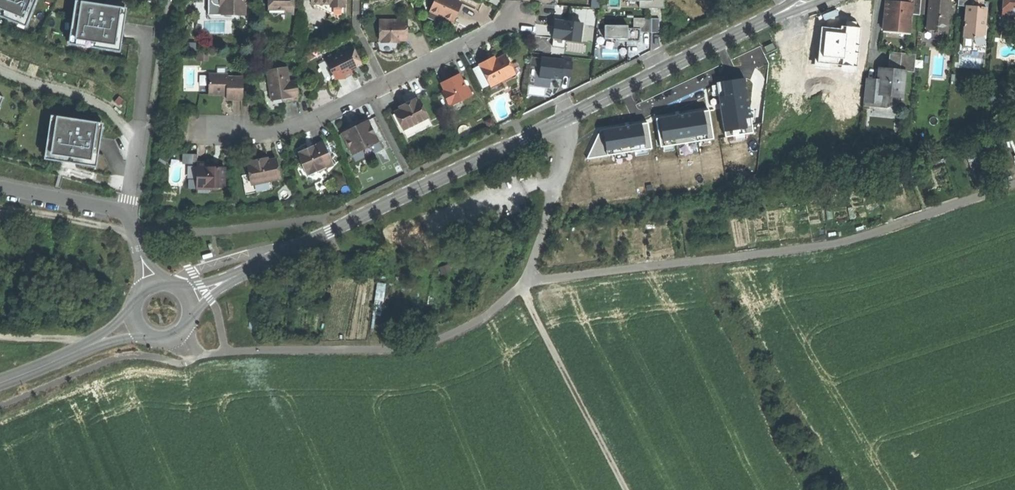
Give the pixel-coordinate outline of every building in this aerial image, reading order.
[(37,0),(0,0),(0,16),(17,23),(20,18),(28,21),(37,0)] [(217,5),(217,6),(222,6),(222,13),(234,13),(234,16),(239,16),(246,16),(246,1),(243,1),(243,0),(218,0),(217,5)] [(269,10),(283,10),(285,12),(286,14),(293,14),(294,0),(269,0),(269,10)] [(452,0),(436,0),(431,12),(454,23),(457,15),(462,4),(452,0)] [(638,1),(638,9),(663,9),(663,0),(650,0),(650,1),(638,1)] [(911,31),(912,12),(921,12),(922,0),(884,0),(883,29),(911,31)] [(928,30),(931,30),(941,30),(950,31),(951,0),(929,0),(928,30)] [(972,5),(967,5),(965,33),(975,38),(986,35),(987,6),(983,6),(984,0),(972,0),(972,5)] [(1014,14),(1014,0),(1004,0),(1004,14),(1014,14)] [(121,46),(126,11),(105,8),(105,5),(98,4),(85,2),(84,6),(75,5),(70,38),(81,40),(80,46),(109,50),(110,44),(121,46)] [(345,15),(345,8),(330,8),(330,4),(312,4),(312,5),(330,15),(345,15)] [(632,19),(632,29),(639,29),(639,32),(650,32),(650,19),(632,19)] [(407,22),(382,21),(382,41),(382,43),(393,44),(393,41),(399,41),(407,41),(407,22)] [(582,25),(556,22),(555,30),(554,36),(562,37),(562,40),(580,42),(582,25)] [(603,40),(615,40),(626,39),(626,29),(626,26),(603,27),(603,40)] [(632,29),(626,29),(626,39),(615,40),(615,42),(639,42),(639,32),(639,29),(632,29)] [(941,40),(941,30),(931,30),(931,39),(941,40)] [(975,46),(975,38),(965,33),(965,46),(975,46)] [(537,53),(552,52),(552,43),(537,43),(537,53)] [(341,49),(323,58),(335,80),(343,76),(351,72),(350,70),(356,67),(357,69),(362,66),(353,47),(343,51),(341,49)] [(899,52),(898,69),(908,70),(916,70),(917,53),(899,52)] [(304,56),(307,61),(313,58),(311,53),(304,56)] [(478,64),(490,87),(514,75),(509,65),(504,56),(496,60),(489,63),(487,60),(478,64)] [(551,77),(573,77),(573,56),(541,56),(541,77),(536,77),(536,86),(551,86),(551,77)] [(963,67),(982,66),(981,57),(963,58),(963,67)] [(516,62),(509,65),(514,75),(516,78),(520,75),(520,71),(516,62)] [(286,68),(267,71),(271,99),(282,97),(283,100),(283,104),(290,103),(299,101),(298,92),(295,92),(294,83),(288,84),(286,68)] [(890,69),(880,68),(880,79),(882,79),(882,93),(906,94),(908,70),(898,69),(890,69)] [(449,78),(440,83),(444,91),(442,92),(448,105),(451,103),(452,105),(471,96),(466,86),(464,87),(461,81),(458,74),(449,78)] [(198,95),(208,95),(209,75),(198,75),(198,95)] [(227,76),(209,75),(208,95),(226,95),(226,101),(234,101),(242,101),(242,78),(227,78),(227,76)] [(754,131),(746,78),(717,82),(725,135),(754,131)] [(881,101),(882,93),(882,79),(880,79),(866,78),(865,100),(881,101)] [(906,99),(906,94),(882,93),(881,101),(865,100),(865,104),(887,106),(906,99)] [(395,113),(404,131),(428,118),(419,100),(410,105),(409,103),(404,105),(400,108),(401,110),(395,113)] [(710,110),(657,118),(662,146),(714,138),(710,110)] [(97,123),(57,117),(55,126),(50,125),(45,153),(56,155),(55,160),(65,162),(65,159),(71,160),(77,161),(77,164),(85,165),(86,160),(97,161),(102,132),(96,132),(97,123)] [(352,129),(341,134),(352,156),(379,143),(368,121),(356,127),(357,129),(354,131),(352,129)] [(652,148),(648,122),(602,130),(588,158),(652,148)] [(310,148),(298,154),(301,160),(300,161),(306,175),(318,170),(319,172),(319,173),(327,170),(326,168),(333,165),(323,143),(310,148)] [(383,150),(379,143),(352,156),(356,163),(383,150)] [(249,175),(251,185),(270,181),(280,179),(276,160),(268,162),(261,163),(261,161),(249,163),(249,165),(246,166),(248,175),(249,175)] [(196,164),(196,185),(210,185),(209,190),(218,190),(218,188),(224,188),(224,169),(218,168),(212,168),(209,165),(209,164),(196,164)] [(321,178),(319,173),(319,172),(307,177),(310,183),(321,178)] [(272,190),(270,181),(251,185),(249,175),(248,175),(241,176),(245,195),(272,190)] [(379,281),(373,312),(382,313),(387,282),(379,281)]
